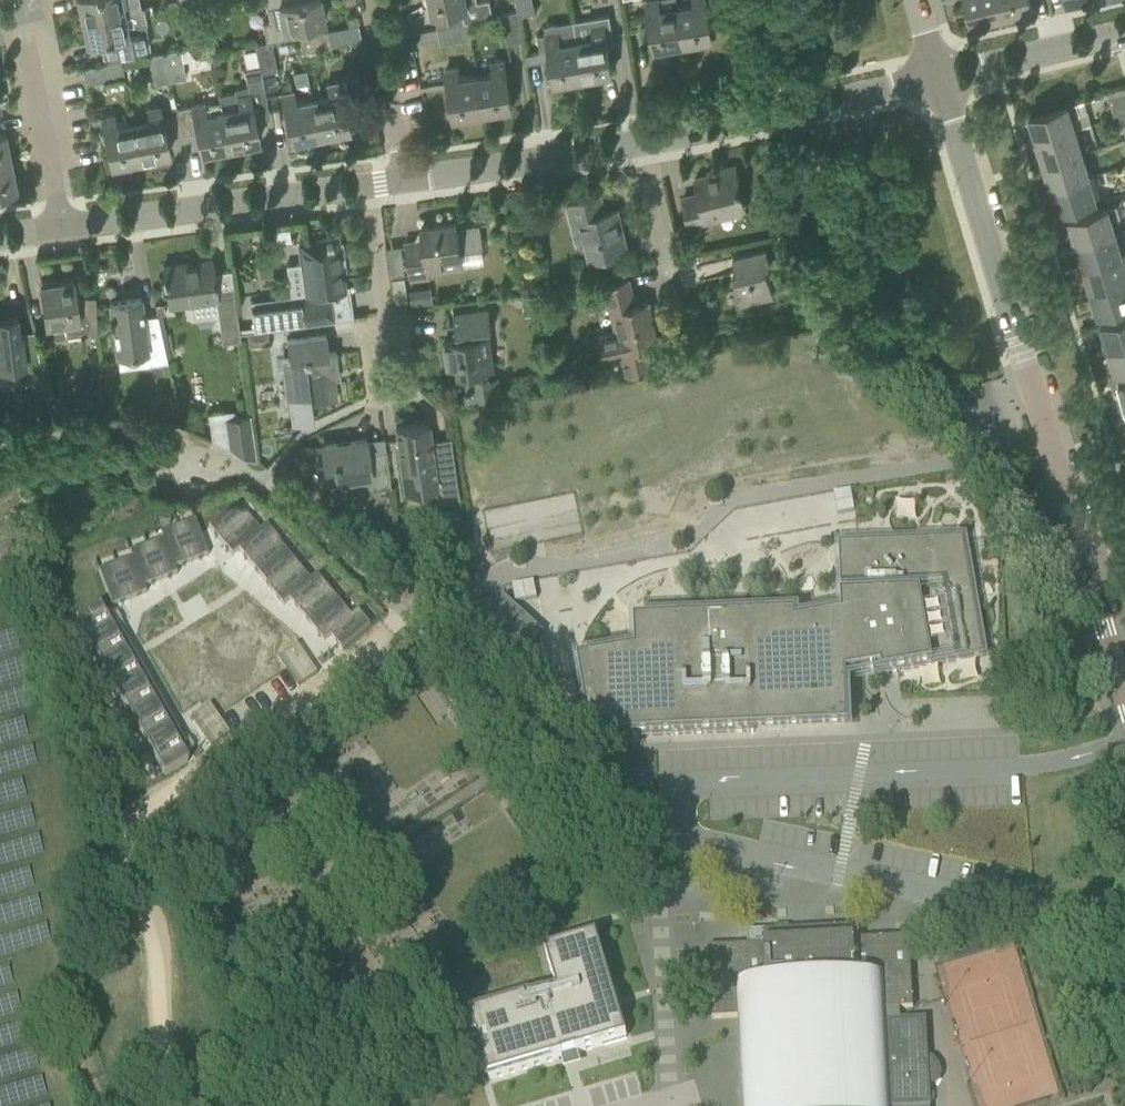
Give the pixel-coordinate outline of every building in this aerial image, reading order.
[(81,19),(122,11),(120,0),(77,0),(81,19)] [(180,12),(197,9),(197,6),(195,0),(178,0),(180,12)] [(261,24),(265,43),(271,42),(298,36),(315,32),(313,23),(324,20),(320,0),(265,0),(267,7),(270,22),(261,24)] [(433,13),(462,8),(465,22),(466,21),(491,17),(488,0),(485,0),(475,2),(475,0),(430,0),(433,13)] [(517,12),(519,19),(535,16),(531,0),(515,0),(517,12)] [(677,6),(676,0),(646,0),(654,48),(683,43),(677,6)] [(677,6),(683,43),(712,39),(706,0),(692,0),(692,3),(677,6)] [(972,22),(1002,15),(999,0),(967,0),(972,22)] [(1002,15),(1032,8),(1031,0),(999,0),(1002,15)] [(122,11),(81,19),(86,43),(100,40),(103,57),(142,49),(141,42),(148,41),(144,22),(125,25),(122,11)] [(519,19),(517,12),(501,15),(507,44),(523,41),(519,19)] [(612,73),(607,41),(614,40),(610,14),(573,20),(575,29),(583,78),(612,73)] [(466,21),(465,22),(437,27),(441,44),(470,38),(466,21)] [(583,78),(575,29),(558,32),(557,23),(544,25),(546,33),(537,35),(540,53),(549,51),(554,83),(583,78)] [(327,30),(315,32),(298,36),(301,52),(331,46),(327,30)] [(208,42),(195,45),(198,57),(211,55),(208,42)] [(271,42),(265,43),(254,45),(259,74),(276,71),(271,42)] [(180,48),(163,51),(169,81),(185,78),(180,48)] [(169,81),(163,51),(148,54),(154,84),(169,81)] [(221,53),(211,55),(213,65),(219,64),(222,59),(221,53)] [(120,60),(91,66),(82,68),(85,84),(124,76),(120,60)] [(512,108),(508,86),(504,61),(491,63),(493,73),(477,76),(483,113),(512,108)] [(460,79),(458,66),(446,69),(454,117),(483,113),(477,76),(460,79)] [(338,81),(324,83),(327,96),(311,99),(319,135),(348,129),(338,81)] [(258,142),(250,104),(254,103),(251,86),(234,89),(235,92),(218,95),(219,100),(229,147),(258,142)] [(319,135),(311,99),(294,103),(291,90),(280,92),(290,141),(319,135)] [(1124,115),(1124,96),(1109,100),(1115,118),(1121,116),(1124,115)] [(203,103),(202,102),(190,105),(200,153),(229,147),(219,100),(203,103)] [(1077,102),(1029,116),(1034,134),(1037,142),(1075,130),(1084,127),(1077,102)] [(159,105),(146,108),(148,118),(132,121),(139,160),(168,154),(159,105)] [(115,125),(112,114),(101,117),(111,166),(139,160),(132,121),(115,125)] [(1075,130),(1037,142),(1044,165),(1081,154),(1075,130)] [(10,160),(4,132),(0,133),(0,162),(10,160)] [(1081,154),(1044,165),(1051,188),(1088,177),(1081,154)] [(0,162),(0,191),(16,188),(10,160),(0,162)] [(699,193),(683,197),(690,225),(722,217),(721,211),(745,206),(735,165),(708,172),(709,174),(695,178),(699,193)] [(1095,200),(1088,177),(1051,188),(1057,211),(1095,200)] [(600,194),(568,202),(573,224),(574,228),(582,226),(590,258),(627,250),(619,218),(606,221),(600,194)] [(1116,205),(1069,219),(1077,244),(1115,232),(1112,219),(1120,217),(1116,205)] [(423,239),(405,241),(411,281),(430,278),(429,271),(463,267),(462,265),(460,250),(476,248),(479,244),(477,226),(479,225),(479,224),(457,227),(456,221),(421,226),(423,239)] [(686,230),(678,240),(695,253),(702,244),(686,230)] [(1122,256),(1115,232),(1077,244),(1084,267),(1122,256)] [(305,292),(284,295),(284,297),(250,302),(254,331),(288,326),(331,320),(327,291),(343,289),(338,255),(342,252),(341,242),(336,240),(336,237),(299,242),(305,292)] [(766,250),(755,253),(733,258),(737,272),(733,272),(740,305),(762,300),(774,297),(767,267),(770,266),(766,250)] [(1122,256),(1084,267),(1091,291),(1124,280),(1124,264),(1122,256)] [(240,340),(235,308),(232,286),(215,288),(211,259),(163,266),(166,288),(168,304),(183,302),(186,320),(217,315),(221,343),(240,340)] [(97,332),(95,297),(75,300),(72,278),(39,283),(45,325),(63,322),(65,336),(97,332)] [(614,327),(596,332),(603,362),(622,357),(627,375),(654,368),(648,346),(659,343),(649,301),(642,302),(640,295),(634,296),(629,278),(604,284),(614,327)] [(1091,291),(1098,314),(1124,305),(1124,280),(1091,291)] [(428,288),(410,290),(410,291),(412,305),(430,303),(428,288)] [(157,316),(143,318),(140,298),(109,302),(116,356),(146,352),(147,364),(167,361),(157,316)] [(489,307),(475,309),(454,312),(457,339),(444,341),(447,368),(457,367),(458,375),(465,374),(468,394),(471,394),(472,402),(501,398),(498,377),(489,378),(488,371),(493,370),(489,336),(487,336),(486,330),(492,329),(489,307)] [(37,352),(33,331),(31,331),(34,343),(22,344),(20,332),(18,333),(15,315),(0,317),(0,385),(16,383),(43,379),(37,352)] [(1122,318),(1101,324),(1108,348),(1124,343),(1124,317),(1122,318)] [(267,329),(245,332),(247,345),(269,342),(267,329)] [(288,358),(283,359),(292,425),(312,422),(314,422),(311,403),(335,400),(332,378),(325,379),(324,373),(338,371),(335,351),(328,352),(325,334),(286,340),(288,358)] [(1108,348),(1115,372),(1124,369),(1124,343),(1108,348)] [(53,423),(86,418),(84,405),(63,408),(61,394),(47,397),(53,423)] [(49,411),(36,414),(38,424),(51,422),(49,411)] [(255,459),(249,414),(223,417),(227,445),(255,459)] [(428,423),(395,427),(404,490),(429,487),(434,493),(456,490),(450,449),(432,451),(428,423)] [(323,466),(316,467),(316,471),(319,494),(389,486),(384,450),(367,452),(366,440),(321,445),(323,466)] [(291,467),(282,477),(293,488),(303,478),(291,467)] [(890,487),(873,490),(875,501),(892,498),(890,487)] [(833,493),(837,514),(854,511),(850,490),(833,493)] [(237,504),(208,527),(220,542),(248,518),(237,504)] [(248,518),(220,542),(231,556),(266,526),(266,525),(259,531),(248,518)] [(194,521),(177,528),(190,563),(208,556),(194,521)] [(981,526),(981,537),(999,536),(998,525),(981,526)] [(266,526),(231,556),(232,556),(238,551),(249,564),(278,540),(266,526)] [(177,528),(160,534),(176,575),(177,575),(174,568),(190,563),(177,528)] [(162,540),(146,546),(159,581),(176,575),(160,534),(162,540)] [(578,661),(591,739),(751,732),(751,733),(753,733),(753,726),(843,722),(841,676),(871,670),(871,672),(873,671),(873,670),(881,668),(881,674),(984,656),(963,537),(838,543),(841,614),(796,622),(796,614),(634,621),(635,651),(578,661)] [(278,540),(249,564),(260,577),(289,553),(278,540)] [(146,546),(130,553),(145,594),(146,593),(144,587),(159,581),(146,546)] [(131,559),(115,565),(128,600),(145,594),(130,553),(129,553),(131,559)] [(289,553),(260,577),(272,591),(300,567),(289,553)] [(115,565),(98,572),(111,607),(128,600),(115,565)] [(300,567),(272,591),(283,605),(318,575),(311,580),(300,567)] [(318,575),(283,605),(290,600),(301,613),(330,589),(318,575)] [(512,585),(515,602),(537,598),(534,581),(512,585)] [(330,589),(301,613),(312,626),(341,603),(330,589)] [(504,597),(467,636),(507,673),(543,633),(504,597)] [(341,603),(312,626),(323,640),(359,611),(358,610),(352,616),(341,603)] [(359,611),(323,640),(324,641),(331,635),(342,649),(371,625),(359,611)] [(98,612),(72,624),(85,651),(110,640),(104,626),(98,612)] [(110,640),(85,651),(97,678),(123,666),(110,640)] [(123,666),(97,678),(109,705),(135,693),(123,666)] [(527,671),(531,693),(548,689),(544,668),(527,671)] [(363,675),(345,687),(354,700),(372,688),(363,675)] [(135,693),(109,705),(121,731),(147,719),(135,693)] [(147,719),(121,731),(133,758),(159,746),(147,719)] [(159,746),(133,758),(146,785),(172,774),(168,766),(159,746)] [(707,947),(707,948),(708,970),(711,1019),(739,1018),(743,1105),(890,1105),(886,1020),(885,1010),(913,1009),(909,937),(851,940),(851,927),(764,932),(765,945),(747,945),(707,947)] [(746,932),(747,945),(765,945),(764,932),(746,932)] [(544,994),(470,1016),(489,1080),(561,1058),(562,1058),(563,1057),(562,1056),(575,1052),(575,1054),(576,1054),(578,1053),(626,1038),(596,936),(545,952),(557,991),(544,995),(544,994)] [(886,1020),(890,1105),(930,1105),(929,1083),(936,1083),(938,1079),(938,1075),(938,1071),(937,1067),(935,1064),(927,1064),(926,1058),(928,1058),(926,1018),(886,1020)]
